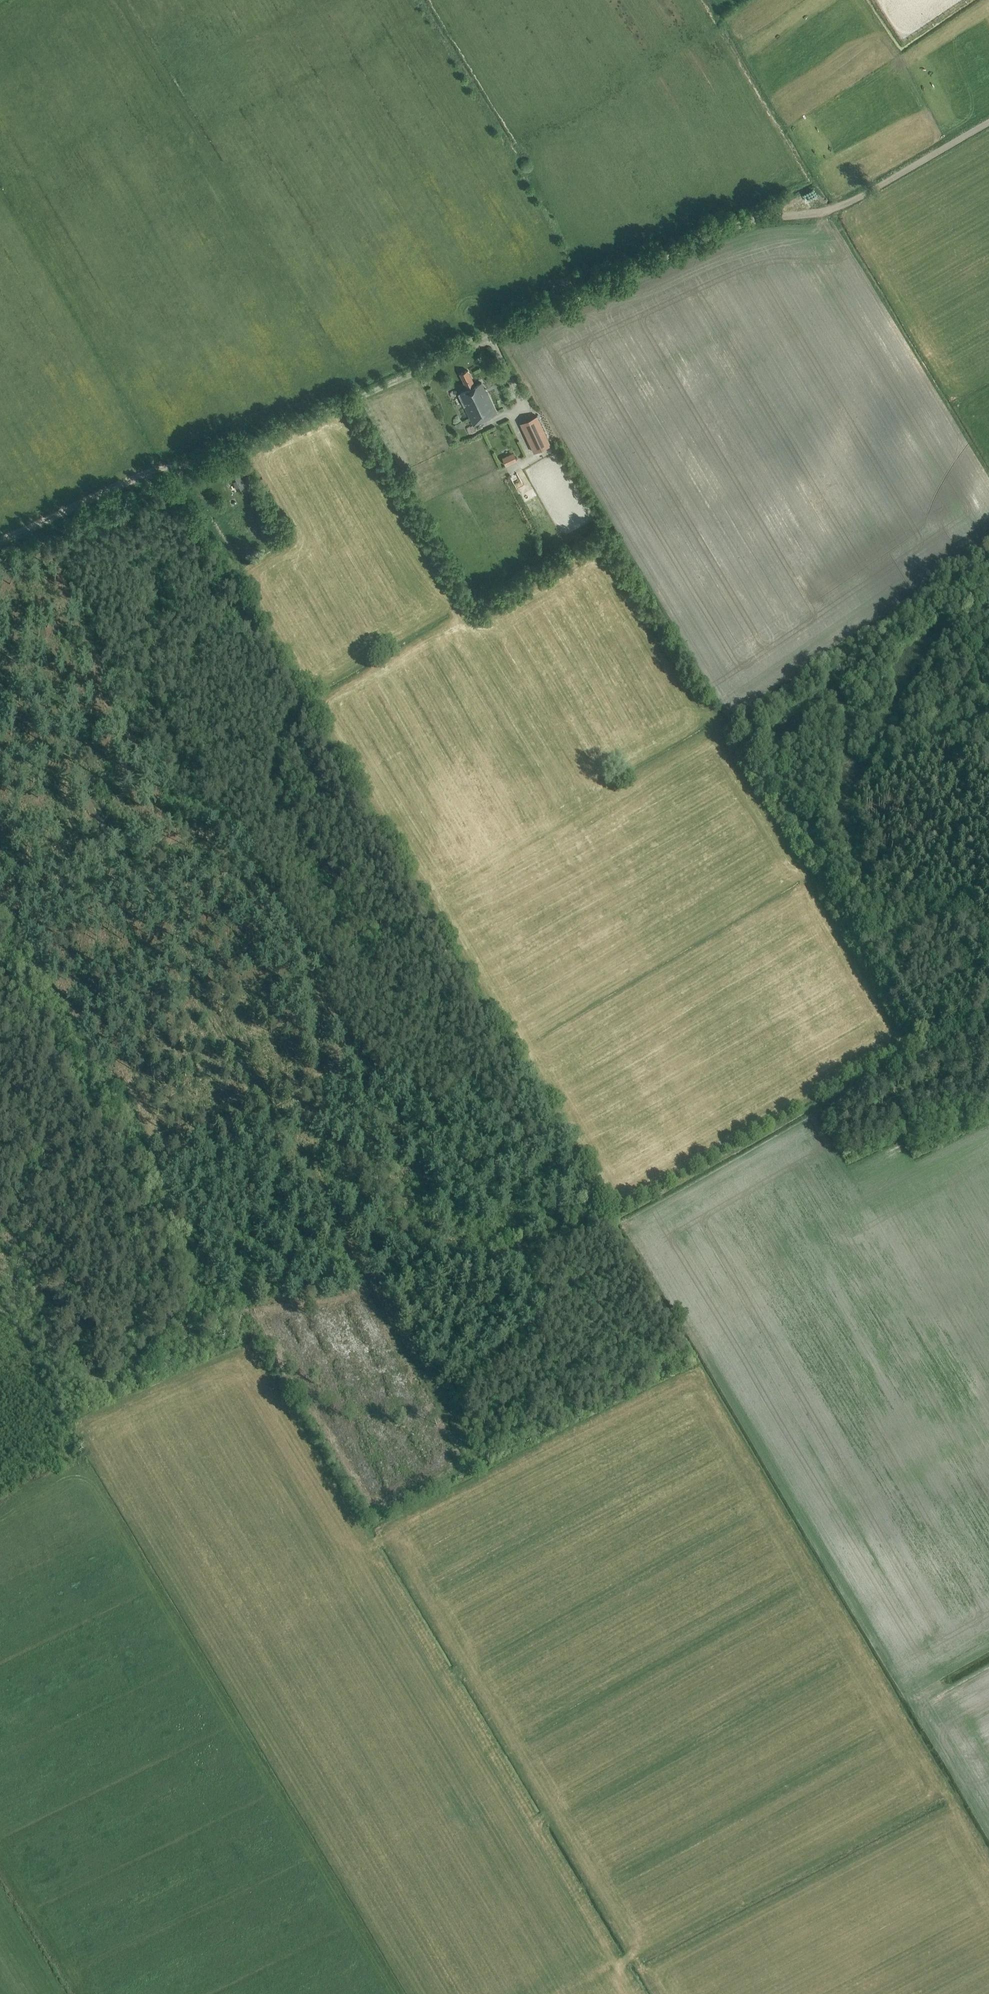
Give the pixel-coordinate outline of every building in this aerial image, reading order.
[(475,385),(468,370),(460,374),(467,389),(458,393),(474,426),(490,418),(490,416),(497,413),(485,388),(484,388),(481,382),(475,385)] [(550,445),(537,415),(520,423),(533,453),(550,445)] [(513,452),(502,457),(506,465),(517,460),(513,452)] [(242,479),(238,470),(230,474),(237,489),(245,486),(247,491),(254,488),(248,477),(242,479)] [(284,544),(291,540),(288,535),(284,536),(280,539),(284,544)]
